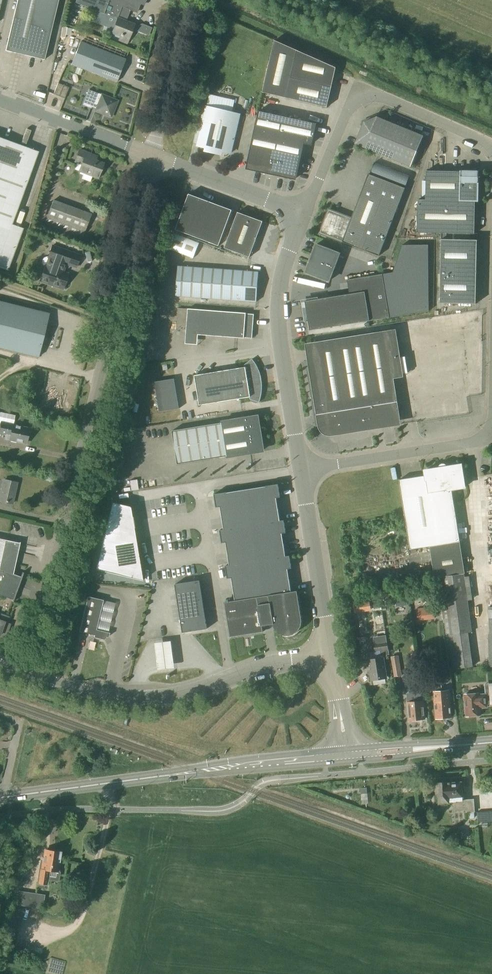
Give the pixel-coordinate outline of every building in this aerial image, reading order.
[(58,0),(18,0),(5,51),(37,58),(44,60),(58,0)] [(141,0),(76,0),(75,3),(94,10),(117,19),(112,33),(120,37),(119,40),(127,44),(135,25),(126,21),(130,10),(136,12),(141,0)] [(137,26),(136,31),(148,36),(151,28),(141,24),(137,26)] [(327,107),(336,67),(274,41),(272,53),(263,92),(327,107)] [(117,82),(126,60),(80,42),(71,64),(117,82)] [(65,99),(69,88),(58,83),(53,94),(65,99)] [(101,95),(89,90),(83,105),(91,108),(92,105),(97,106),(95,111),(111,117),(117,101),(101,95)] [(201,106),(193,142),(199,144),(198,146),(205,147),(204,152),(222,156),(223,152),(230,153),(239,114),(208,106),(202,105),(201,106)] [(316,123),(258,111),(247,166),(248,166),(248,164),(257,166),(256,170),(296,179),(303,142),(311,144),(316,123)] [(411,166),(423,136),(381,118),(377,116),(364,122),(363,124),(355,144),(411,166)] [(23,229),(11,225),(38,152),(0,138),(0,268),(8,270),(23,229)] [(80,150),(76,161),(82,164),(79,171),(84,173),(81,179),(90,182),(92,176),(98,178),(100,173),(102,173),(103,169),(102,168),(103,165),(89,160),(91,154),(80,150)] [(409,176),(374,163),(369,174),(368,174),(351,218),(329,209),(320,233),(342,241),(342,242),(379,256),(409,176)] [(479,171),(460,170),(460,171),(426,171),(426,197),(420,197),(420,199),(418,199),(417,232),(441,233),(446,233),(474,234),(475,201),(478,201),(479,171)] [(217,245),(230,209),(190,194),(176,230),(217,245)] [(81,238),(90,214),(52,200),(44,224),(81,238)] [(250,257),(263,221),(238,212),(224,248),(250,257)] [(446,239),(446,233),(441,233),(440,303),(476,304),(477,240),(446,239)] [(175,234),(169,249),(193,258),(198,243),(175,234)] [(329,281),(339,253),(316,244),(305,272),(329,281)] [(310,330),(390,317),(428,311),(428,245),(401,245),(392,272),(382,274),(347,280),(350,294),(305,301),(308,321),(310,330)] [(75,268),(80,255),(52,246),(48,257),(47,257),(46,257),(45,257),(45,258),(44,258),(43,259),(42,260),(42,261),(42,262),(42,263),(42,264),(43,265),(43,266),(44,266),(45,267),(39,282),(62,290),(64,286),(65,286),(66,285),(67,283),(67,281),(68,279),(68,278),(67,277),(68,274),(63,272),(66,264),(75,268)] [(256,302),(259,272),(178,266),(176,296),(256,302)] [(48,314),(0,303),(0,348),(38,358),(48,314)] [(252,338),(254,314),(246,313),(188,308),(186,333),(244,338),(244,337),(252,338)] [(334,428),(400,418),(386,330),(315,342),(319,365),(307,367),(316,426),(328,424),(328,425),(329,426),(330,427),(331,428),(332,428),(333,428),(334,428)] [(259,402),(261,396),(262,389),(262,383),(261,376),(259,370),(256,364),(252,359),(245,364),(245,367),(195,375),(199,405),(250,396),(250,399),(259,402)] [(159,412),(179,408),(174,378),(154,382),(159,412)] [(177,464),(227,456),(263,450),(257,416),(221,422),(172,430),(177,464)] [(0,424),(0,435),(5,436),(9,437),(9,439),(26,443),(28,429),(10,426),(0,423),(0,424)] [(450,670),(454,669),(472,667),(468,632),(472,632),(464,573),(465,573),(460,541),(452,489),(465,487),(461,464),(447,467),(446,465),(444,464),(441,464),(439,466),(439,468),(425,470),(425,475),(399,479),(410,550),(430,546),(435,577),(437,576),(450,670)] [(17,483),(4,480),(0,498),(0,501),(12,504),(17,483)] [(280,497),(278,484),(265,486),(227,492),(214,494),(216,507),(220,506),(224,529),(220,530),(222,543),(226,542),(229,565),(225,565),(227,578),(231,578),(235,600),(225,602),(230,637),(263,632),(262,625),(273,624),(274,626),(275,628),(276,630),(277,632),(279,633),(281,634),(283,635),(286,635),(288,636),(291,635),(293,634),(295,633),(297,632),(299,630),(300,628),(301,625),(302,623),(302,620),(302,618),(297,591),(291,591),(288,569),(292,568),(290,555),(286,556),(282,533),(286,533),(284,520),(280,520),(276,498),(280,497)] [(111,502),(95,567),(141,579),(139,568),(138,568),(137,559),(138,559),(129,506),(111,502)] [(15,564),(2,561),(7,540),(0,539),(0,596),(12,600),(12,602),(22,576),(21,576),(21,577),(12,574),(15,564)] [(23,541),(21,556),(40,559),(42,544),(23,541)] [(183,633),(207,629),(200,580),(175,584),(181,624),(183,633)] [(104,640),(109,637),(110,633),(96,630),(103,601),(95,599),(87,597),(79,632),(87,634),(94,636),(94,638),(104,640)] [(111,631),(116,602),(103,599),(98,628),(111,631)] [(433,606),(416,608),(418,621),(435,619),(433,606)] [(6,637),(10,625),(7,623),(0,621),(0,635),(6,637)] [(167,642),(151,644),(155,671),(171,669),(167,642)] [(381,656),(389,654),(387,642),(374,644),(375,652),(380,651),(381,656)] [(394,677),(401,676),(398,655),(390,656),(394,677)] [(371,679),(373,679),(374,685),(386,683),(385,677),(386,677),(383,657),(368,660),(371,679)] [(437,684),(435,674),(422,676),(423,686),(433,685),(434,692),(436,719),(451,717),(449,690),(445,691),(444,688),(442,688),(441,683),(437,684)] [(465,694),(467,715),(481,714),(480,707),(487,707),(486,705),(491,704),(491,683),(489,683),(490,696),(486,696),(485,694),(479,694),(479,693),(465,694)] [(422,701),(422,694),(407,695),(408,703),(409,720),(411,722),(416,722),(417,719),(424,719),(423,701),(422,701)] [(450,784),(450,781),(435,783),(436,793),(440,793),(441,804),(448,804),(448,806),(452,805),(453,811),(465,810),(465,813),(474,812),(473,800),(463,801),(462,792),(465,792),(464,783),(450,784)] [(491,821),(491,811),(476,812),(477,822),(491,821)] [(57,872),(60,853),(45,851),(44,861),(42,860),(38,884),(48,885),(50,871),(57,872)] [(42,909),(44,895),(17,891),(15,905),(42,909)] [(19,928),(24,912),(16,909),(11,925),(19,928)]
